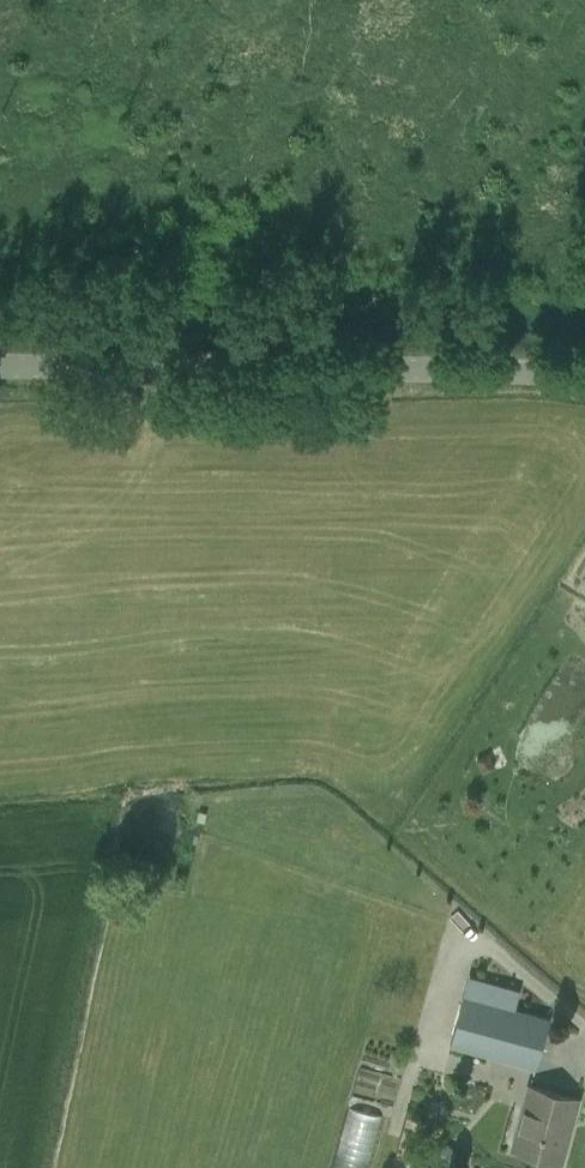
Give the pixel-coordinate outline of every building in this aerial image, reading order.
[(463,995),(450,1044),(465,1048),(488,1055),(512,1061),(535,1067),(548,1019),(525,1012),(515,1009),(520,991),(501,986),(468,977),(463,995)] [(565,1120),(571,1121),(577,1099),(528,1085),(511,1148),(560,1162),(561,1160),(556,1159),(564,1131),(562,1131),(565,1120)] [(392,1120),(361,1112),(346,1167),(379,1167),(392,1120)] [(443,1141),(434,1151),(449,1164),(458,1155),(443,1141)]
